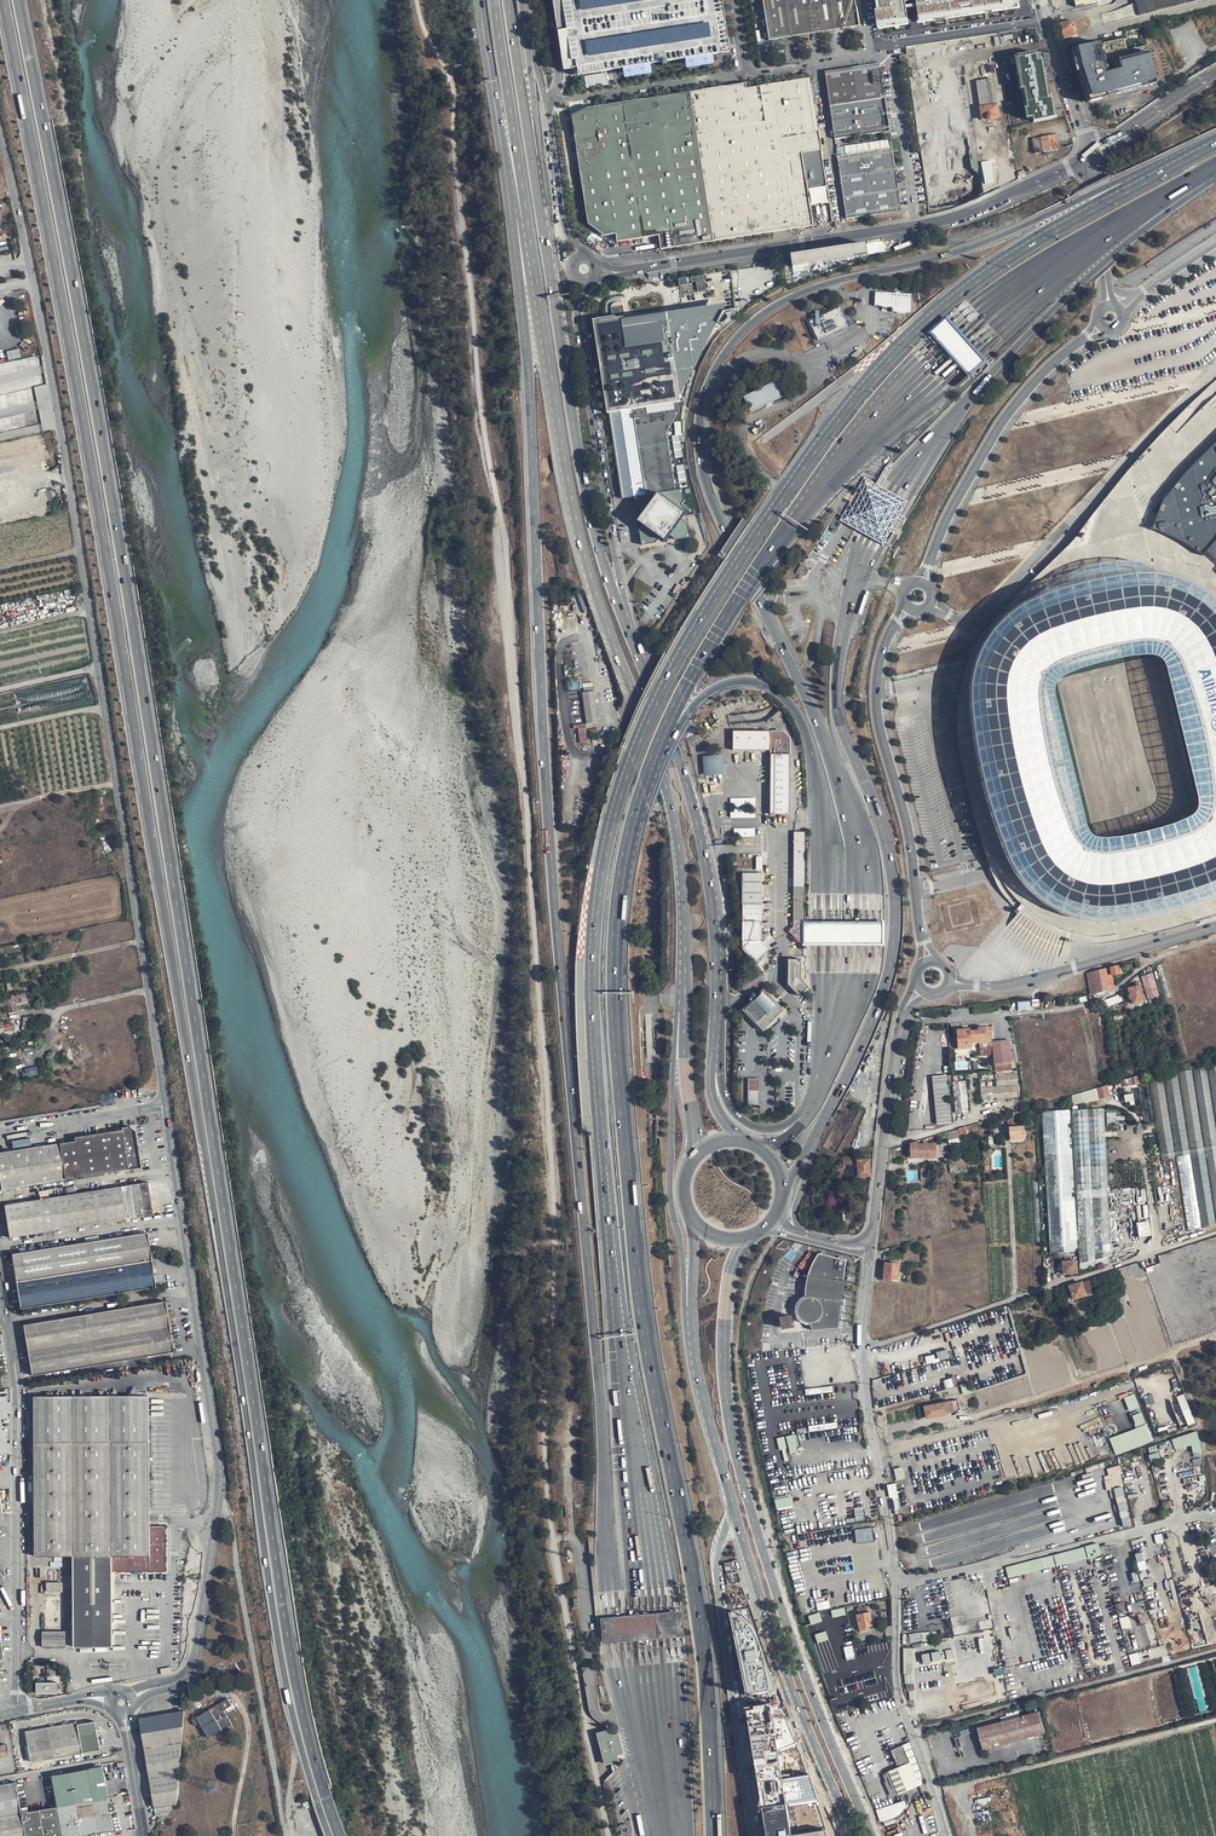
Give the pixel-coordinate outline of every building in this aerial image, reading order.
[(723,0),(555,0),(565,69),(579,67),(580,70),(580,74),(614,69),(619,68),(718,53),(723,52),(730,51),(729,43),(723,0)] [(854,0),(762,0),(768,42),(858,29),(854,0)] [(879,29),(1021,8),(1019,0),(873,0),(879,29)] [(1139,15),(1199,0),(1135,0),(1139,15)] [(1061,24),(1065,37),(1075,35),(1073,27),(1075,27),(1073,22),(1061,24)] [(1000,34),(967,39),(968,43),(1000,38),(1000,34)] [(1130,40),(1127,41),(1128,46),(1129,52),(1129,53),(1142,50),(1146,49),(1144,39),(1140,40),(1140,39),(1138,39),(1138,40),(1131,42),(1130,40)] [(1123,40),(1103,44),(1105,51),(1122,47),(1122,45),(1124,45),(1123,40)] [(1124,47),(1124,45),(1122,45),(1122,47),(1105,51),(1106,57),(1129,52),(1128,46),(1124,47)] [(960,69),(957,50),(922,56),(925,74),(960,69)] [(1041,52),(1003,59),(1006,81),(1011,81),(1017,121),(1052,114),(1041,52)] [(1003,77),(1001,60),(989,62),(994,94),(998,93),(1006,92),(1005,86),(1004,82),(1003,77)] [(994,94),(989,62),(989,61),(975,64),(982,108),(981,108),(983,119),(987,119),(990,121),(992,120),(994,119),(994,118),(998,117),(996,106),(995,106),(994,94)] [(889,132),(879,64),(824,72),(834,140),(889,132)] [(585,75),(586,87),(608,85),(606,73),(585,75)] [(826,187),(821,152),(818,134),(810,78),(746,88),(746,83),(690,92),(713,242),(735,239),(802,228),(796,192),(807,190),(826,187)] [(1122,91),(1120,82),(1085,91),(1087,100),(1122,91)] [(713,242),(690,92),(587,108),(570,116),(588,224),(604,236),(616,235),(617,243),(660,237),(661,250),(713,242)] [(1005,106),(1008,105),(1006,92),(998,93),(999,102),(1004,102),(1005,106)] [(1059,150),(1056,135),(1030,140),(1033,154),(1059,150)] [(901,212),(892,149),(837,158),(846,220),(901,212)] [(812,227),(807,190),(796,192),(802,228),(812,227)] [(881,241),(791,255),(793,268),(883,255),(881,241)] [(697,288),(706,287),(705,275),(679,277),(680,286),(697,284),(697,288)] [(912,295),(875,293),(874,307),(892,308),(891,313),(911,315),(912,295)] [(851,325),(842,306),(810,320),(819,340),(851,325)] [(724,307),(669,316),(678,401),(719,326),(720,314),(724,307)] [(678,401),(669,316),(661,317),(667,345),(627,350),(624,322),(624,318),(595,322),(608,413),(678,401)] [(661,317),(624,322),(627,350),(667,345),(661,317)] [(945,320),(930,333),(968,376),(984,362),(945,320)] [(21,357),(20,348),(7,350),(8,359),(21,357)] [(858,351),(851,357),(854,360),(861,354),(858,351)] [(778,379),(743,395),(751,411),(785,395),(778,379)] [(1169,426),(1174,431),(1177,434),(1208,403),(1215,396),(1215,381),(1169,426)] [(678,401),(608,413),(616,460),(622,496),(633,494),(647,492),(653,497),(657,491),(664,494),(666,490),(677,488),(668,433),(680,414),(678,401)] [(1207,555),(1204,560),(1191,548),(1154,532),(1164,506),(1187,478),(1215,448),(1215,411),(1208,403),(1177,434),(1174,431),(1169,426),(1145,450),(1122,477),(1099,506),(1070,542),(1062,552),(1007,608),(989,626),(976,648),(966,670),(959,691),(957,713),(957,729),(971,806),(990,866),(996,864),(1000,875),(1007,888),(1013,896),(1022,904),(1020,911),(1041,924),(1066,938),(1072,933),(1081,935),(1094,937),(1106,937),(1117,934),(1118,941),(1165,930),(1214,916),(1215,915),(1215,888),(1196,895),(1181,899),(1148,906),(1133,908),(1111,912),(1085,911),(1070,908),(1059,904),(1045,896),(1032,883),(1022,872),(1014,854),(991,774),(983,722),(980,691),(981,674),(985,657),(1000,635),(1027,613),(1057,601),(1092,591),(1108,587),(1114,585),(1128,583),(1155,580),(1174,583),(1188,587),(1202,596),(1215,607),(1215,563),(1207,555)] [(1187,478),(1164,506),(1154,532),(1170,539),(1191,548),(1204,560),(1207,555),(1215,563),(1215,448),(1187,478)] [(905,502),(864,480),(839,523),(882,546),(905,502)] [(647,492),(633,494),(636,512),(640,515),(636,519),(641,524),(638,528),(640,545),(652,544),(653,543),(659,537),(664,541),(670,535),(675,540),(689,538),(693,537),(688,521),(682,517),(686,512),(682,510),(685,506),(681,503),(684,499),(682,488),(677,488),(666,490),(664,494),(657,491),(653,497),(647,492)] [(797,572),(805,576),(809,567),(802,563),(797,572)] [(1128,583),(1114,585),(1108,587),(1092,591),(1057,601),(1027,613),(1000,635),(985,657),(981,674),(980,691),(983,722),(991,774),(1014,854),(1022,872),(1032,883),(1045,896),(1059,904),(1070,908),(1085,911),(1111,912),(1133,908),(1148,906),(1181,899),(1196,895),(1215,888),(1215,607),(1202,596),(1188,587),(1174,583),(1155,580),(1128,583)] [(593,690),(592,682),(582,683),(583,691),(593,690)] [(597,721),(593,691),(582,693),(586,723),(597,721)] [(587,742),(585,727),(578,728),(580,743),(587,742)] [(780,730),(751,730),(733,730),(733,750),(764,750),(772,750),(770,813),(789,814),(790,738),(784,730),(780,730)] [(703,758),(705,777),(724,776),(722,756),(703,758)] [(756,808),(755,798),(730,798),(731,808),(756,808)] [(730,818),(756,818),(755,809),(730,809),(730,818)] [(755,837),(755,828),(734,828),(734,837),(755,837)] [(804,947),(805,944),(805,923),(805,832),(793,832),(792,926),(788,931),(804,947)] [(743,873),(742,948),(755,961),(767,948),(761,941),(762,874),(743,873)] [(805,923),(805,944),(825,944),(858,943),(884,943),(884,923),(858,923),(825,923),(805,923)] [(802,959),(789,959),(790,993),(801,993),(801,989),(803,989),(802,959)] [(1114,987),(1111,976),(1119,973),(1118,965),(1086,973),(1090,994),(1114,987)] [(1142,977),(1148,999),(1156,997),(1149,975),(1142,977)] [(1145,1000),(1148,999),(1142,977),(1137,979),(1139,985),(1145,1000)] [(1145,1000),(1139,985),(1128,988),(1133,1004),(1145,1000)] [(763,1030),(763,989),(743,1010),(763,1030)] [(787,1009),(763,989),(763,1030),(787,1009)] [(30,991),(15,996),(16,1003),(16,1005),(33,999),(30,991)] [(1107,1007),(1123,1000),(1122,996),(1120,997),(1119,994),(1104,1000),(1107,1007)] [(7,1003),(7,1005),(16,1003),(15,996),(8,998),(9,1002),(7,1003)] [(1031,1010),(1030,1001),(1018,1002),(1018,1011),(1031,1010)] [(16,1003),(7,1005),(9,1013),(18,1012),(16,1005),(16,1003)] [(999,1008),(998,1004),(973,1007),(973,1014),(999,1011),(999,1008)] [(32,1021),(34,1021),(34,1016),(23,1018),(22,1031),(31,1031),(32,1021)] [(12,1031),(12,1023),(0,1025),(0,1033),(12,1031)] [(990,1027),(977,1028),(978,1031),(969,1032),(969,1029),(956,1030),(957,1049),(970,1048),(970,1043),(979,1042),(980,1056),(993,1055),(995,1072),(1011,1070),(1008,1040),(991,1041),(990,1027)] [(1210,1063),(1193,1066),(1215,1211),(1215,1107),(1210,1063)] [(38,1065),(23,1069),(25,1077),(40,1074),(38,1065)] [(1193,1066),(1178,1068),(1192,1153),(1204,1227),(1215,1223),(1215,1211),(1193,1066)] [(1192,1153),(1178,1068),(1164,1071),(1176,1156),(1191,1154),(1192,1153)] [(1176,1156),(1164,1071),(1150,1073),(1163,1159),(1176,1156)] [(981,1101),(1008,1098),(1018,1098),(1016,1072),(980,1075),(981,1101)] [(948,1074),(932,1075),(936,1123),(953,1122),(948,1074)] [(1139,1083),(1137,1076),(1114,1083),(1115,1087),(1118,1086),(1118,1087),(1123,1085),(1124,1086),(1139,1083)] [(760,1078),(748,1078),(748,1105),(760,1105),(760,1078)] [(968,1111),(965,1079),(953,1081),(956,1112),(968,1111)] [(1114,1083),(1076,1094),(1079,1104),(1117,1093),(1115,1087),(1114,1083)] [(96,1097),(101,1096),(100,1093),(113,1090),(112,1085),(95,1089),(96,1097)] [(1135,1100),(1134,1097),(1133,1093),(1125,1095),(1125,1099),(1126,1102),(1135,1100)] [(1072,1109),(1074,1160),(1079,1252),(1079,1259),(1079,1264),(1109,1258),(1104,1151),(1103,1108),(1072,1109)] [(1023,1115),(1021,1110),(1009,1114),(1010,1119),(1022,1116),(1023,1115)] [(1116,1122),(1116,1112),(1107,1112),(1107,1122),(1116,1122)] [(1022,1116),(1010,1119),(1008,1120),(1009,1128),(1023,1127),(1022,1116)] [(967,1133),(980,1129),(979,1123),(947,1132),(948,1136),(959,1133),(960,1137),(968,1134),(967,1133)] [(75,1141),(60,1143),(65,1180),(126,1170),(141,1168),(135,1131),(129,1127),(122,1128),(122,1131),(75,1138),(75,1141)] [(1024,1140),(1023,1127),(1009,1128),(1009,1141),(1024,1140)] [(918,1141),(911,1143),(910,1158),(936,1157),(936,1144),(918,1144),(918,1141)] [(65,1180),(60,1143),(0,1153),(0,1177),(2,1189),(65,1180)] [(1191,1154),(1176,1156),(1187,1230),(1202,1228),(1191,1154)] [(854,1177),(858,1177),(857,1160),(858,1160),(857,1156),(842,1159),(842,1166),(843,1171),(853,1170),(854,1177)] [(858,1177),(871,1176),(870,1160),(858,1160),(857,1160),(858,1177)] [(969,1173),(969,1161),(950,1162),(950,1174),(969,1173)] [(5,1205),(10,1238),(152,1215),(148,1183),(5,1205)] [(1149,1220),(1135,1223),(1138,1238),(1152,1235),(1149,1220)] [(21,1308),(155,1287),(155,1281),(147,1233),(12,1254),(21,1308)] [(808,1264),(816,1256),(811,1251),(799,1264),(803,1268),(807,1263),(808,1264)] [(803,1278),(806,1279),(843,1282),(845,1263),(817,1257),(815,1260),(812,1265),(810,1269),(806,1277),(803,1277),(803,1278)] [(885,1262),(883,1278),(898,1280),(900,1261),(890,1260),(890,1263),(885,1262)] [(1077,1273),(1076,1261),(1062,1262),(1063,1274),(1077,1273)] [(843,1282),(806,1279),(806,1291),(841,1294),(843,1282)] [(1089,1281),(1081,1283),(1084,1293),(1093,1291),(1089,1281)] [(1084,1293),(1081,1283),(1068,1287),(1073,1300),(1085,1296),(1084,1293)] [(841,1294),(806,1291),(806,1300),(804,1302),(803,1304),(801,1306),(800,1310),(800,1313),(801,1317),(804,1321),(808,1323),(811,1325),(812,1333),(838,1329),(841,1294)] [(173,1352),(165,1302),(24,1325),(33,1376),(173,1352)] [(792,1311),(780,1313),(782,1325),(795,1323),(792,1311)] [(935,1352),(936,1353),(923,1357),(925,1365),(950,1357),(947,1348),(935,1352)] [(130,1369),(131,1378),(142,1378),(141,1369),(130,1369)] [(944,1380),(946,1388),(958,1384),(955,1376),(944,1380)] [(1110,1438),(1116,1455),(1153,1442),(1136,1393),(1125,1397),(1136,1429),(1110,1438)] [(1170,1400),(1182,1428),(1197,1422),(1185,1394),(1170,1400)] [(148,1527),(148,1502),(148,1475),(148,1396),(34,1397),(34,1556),(72,1556),(73,1646),(111,1647),(111,1572),(164,1571),(165,1527),(148,1527)] [(958,1401),(925,1409),(927,1419),(947,1414),(948,1413),(960,1410),(958,1401)] [(1175,1450),(1192,1446),(1194,1454),(1203,1452),(1198,1431),(1172,1438),(1175,1450)] [(777,1438),(780,1449),(789,1447),(791,1452),(802,1449),(798,1433),(777,1438)] [(1095,1457),(1109,1455),(1107,1447),(1105,1448),(1104,1444),(1098,1445),(1099,1452),(1095,1453),(1095,1457)] [(1124,1527),(1132,1525),(1119,1465),(1108,1468),(1110,1476),(1106,1476),(1110,1498),(1117,1497),(1118,1503),(1114,1504),(1116,1513),(1121,1512),(1124,1527)] [(897,1480),(906,1478),(904,1467),(895,1468),(897,1480)] [(888,1484),(890,1498),(899,1497),(896,1483),(888,1484)] [(777,1509),(795,1505),(792,1495),(775,1500),(777,1509)] [(721,1506),(714,1508),(717,1516),(724,1514),(721,1506)] [(855,1510),(857,1520),(866,1519),(865,1509),(855,1510)] [(856,1529),(858,1542),(878,1540),(877,1527),(856,1529)] [(1155,1535),(1157,1543),(1164,1541),(1162,1533),(1155,1535)] [(1009,1577),(1102,1555),(1099,1543),(1006,1566),(1009,1577)] [(1137,1553),(1140,1570),(1147,1569),(1144,1551),(1137,1553)] [(739,1582),(736,1571),(725,1574),(727,1584),(739,1582)] [(62,1582),(46,1582),(46,1599),(61,1599),(61,1592),(62,1592),(62,1582)] [(817,1603),(819,1609),(830,1607),(829,1600),(817,1603)] [(872,1626),(869,1613),(867,1613),(866,1607),(856,1609),(857,1615),(856,1616),(860,1632),(866,1630),(868,1628),(868,1627),(872,1626)] [(748,1609),(729,1613),(746,1695),(775,1691),(748,1609)] [(686,1635),(684,1611),(649,1614),(614,1617),(605,1618),(608,1641),(616,1641),(651,1638),(686,1635)] [(993,1617),(966,1622),(965,1615),(951,1617),(955,1636),(995,1628),(993,1617)] [(1120,1618),(1123,1628),(1132,1626),(1129,1615),(1120,1618)] [(65,1631),(42,1631),(42,1647),(65,1647),(65,1631)] [(907,1641),(929,1639),(929,1631),(906,1633),(907,1641)] [(914,1675),(912,1647),(904,1647),(907,1700),(916,1699),(915,1675),(914,1675)] [(946,1650),(948,1659),(955,1657),(953,1649),(946,1650)] [(942,1660),(941,1651),(923,1653),(924,1662),(942,1660)] [(1130,1654),(1133,1665),(1142,1663),(1139,1652),(1130,1654)] [(1189,1667),(1199,1712),(1208,1710),(1198,1665),(1189,1667)] [(56,1682),(36,1682),(36,1693),(57,1694),(56,1682)] [(227,1699),(191,1721),(194,1726),(199,1723),(207,1738),(230,1724),(223,1711),(231,1705),(227,1699)] [(156,1816),(157,1816),(169,1813),(171,1811),(171,1805),(176,1804),(184,1710),(140,1718),(156,1816)] [(748,1716),(765,1835),(827,1835),(788,1716),(759,1710),(759,1714),(748,1716)] [(983,1752),(1044,1735),(1038,1713),(977,1730),(983,1752)] [(80,1736),(81,1744),(98,1741),(95,1722),(78,1725),(77,1722),(26,1731),(28,1745),(80,1736)] [(623,1752),(618,1732),(609,1735),(608,1731),(596,1734),(604,1762),(616,1759),(614,1754),(623,1752)] [(82,1753),(81,1744),(80,1736),(28,1745),(31,1763),(82,1753)] [(98,1741),(81,1744),(82,1753),(100,1750),(98,1741)] [(920,1759),(912,1741),(900,1746),(908,1763),(920,1759)] [(908,1763),(900,1746),(889,1750),(897,1768),(908,1763)] [(921,1761),(920,1759),(908,1763),(897,1768),(895,1769),(905,1791),(928,1785),(921,1761)] [(57,1806),(63,1835),(75,1835),(113,1829),(110,1811),(109,1804),(102,1766),(52,1775),(57,1806)] [(21,1813),(15,1782),(0,1785),(0,1835),(25,1835),(21,1813)] [(905,1800),(877,1809),(880,1820),(909,1812),(905,1800)] [(21,1813),(25,1835),(63,1835),(57,1806),(21,1813)] [(157,1816),(161,1823),(169,1813),(157,1816)] [(620,1824),(622,1835),(628,1835),(630,1831),(629,1826),(625,1823),(620,1824)]
